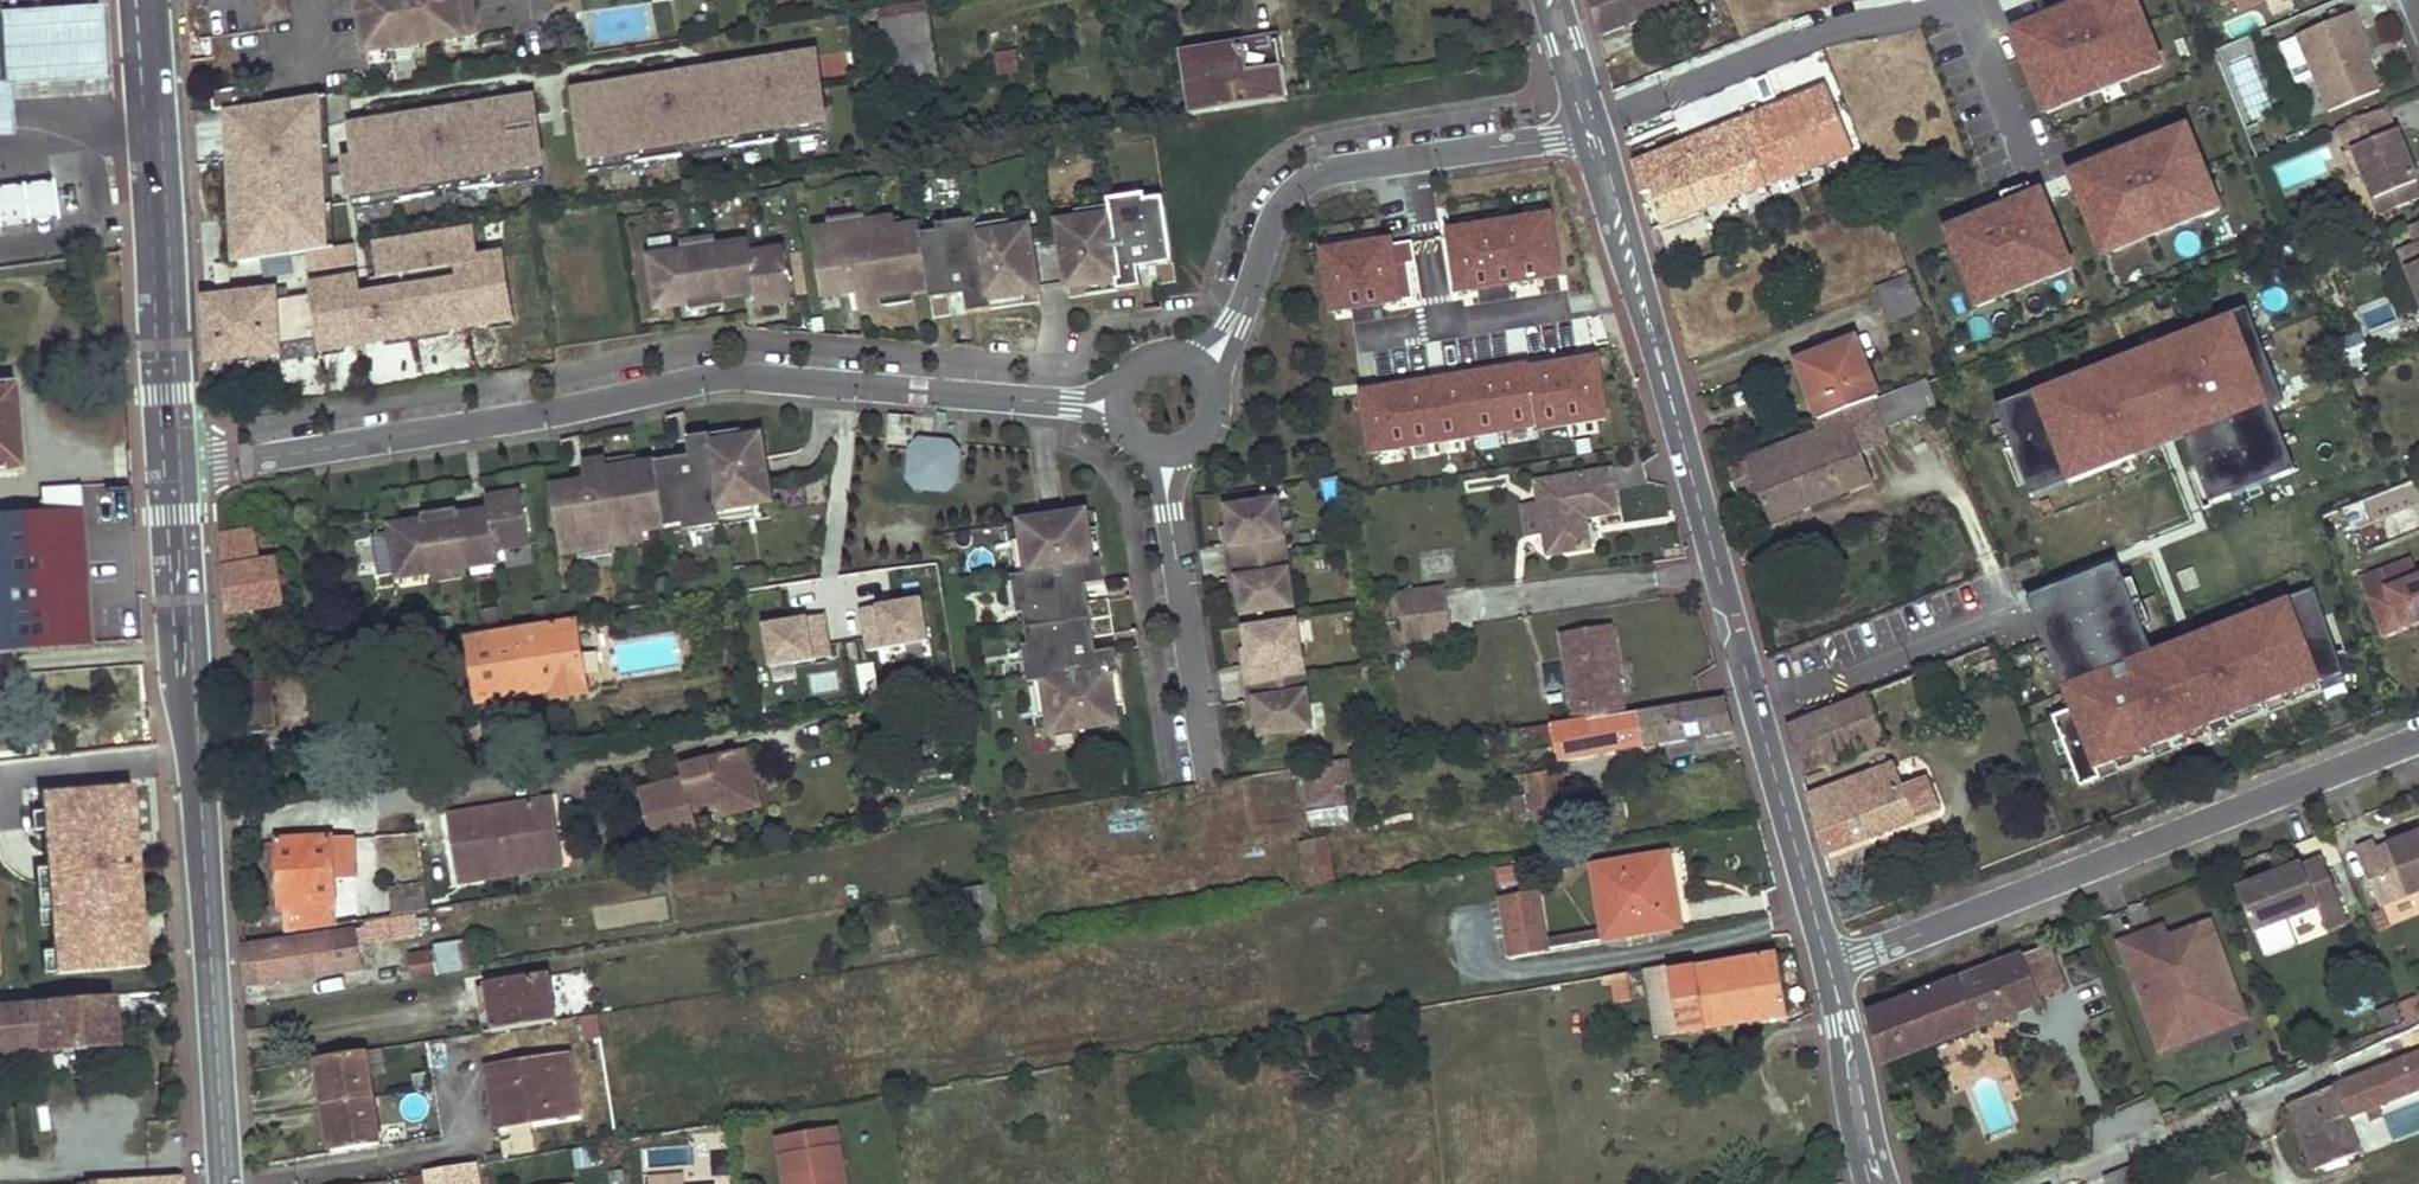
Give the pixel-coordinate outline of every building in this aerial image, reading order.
[(367,52),(478,34),(473,0),(463,0),(457,1),(457,0),(359,0),(367,52)] [(553,16),(583,12),(581,0),(550,0),(553,16)] [(2164,81),(2133,0),(2106,0),(2005,38),(2039,127),(2164,81)] [(2209,8),(2223,2),(2222,0),(2206,0),(2209,8)] [(2223,2),(2228,14),(2264,0),(2222,0),(2223,2)] [(939,80),(927,2),(878,9),(891,87),(939,80)] [(2354,12),(2297,36),(2329,113),(2381,91),(2369,61),(2365,53),(2370,52),(2354,12)] [(1271,42),(1274,55),(1288,53),(1286,40),(1271,42)] [(1191,53),(1201,111),(1296,97),(1288,53),(1274,55),(1271,42),(1225,50),(1225,46),(1191,53)] [(1017,60),(1016,52),(997,55),(999,74),(1015,72),(1014,60),(1017,60)] [(2370,52),(2365,53),(2369,61),(2373,60),(2370,52)] [(2229,65),(2251,123),(2272,115),(2250,57),(2229,65)] [(774,147),(826,141),(817,60),(566,86),(575,177),(775,156),(774,147)] [(1813,79),(1818,92),(1831,87),(1826,74),(1813,79)] [(1774,110),(1798,173),(1854,152),(1839,110),(1831,87),(1818,92),(1774,110)] [(215,97),(218,114),(242,109),(239,92),(215,97)] [(254,142),(268,223),(563,178),(550,95),(254,142)] [(1839,110),(1854,152),(1882,141),(1867,100),(1839,110)] [(2339,127),(2349,151),(2345,153),(2355,178),(2364,174),(2376,201),(2392,194),(2398,208),(2418,200),(2418,184),(2411,165),(2414,164),(2408,149),(2405,150),(2397,132),(2395,132),(2384,109),(2339,127)] [(1634,164),(1643,195),(1652,191),(1661,225),(1798,173),(1774,110),(1634,164)] [(2094,269),(2223,224),(2189,127),(2060,172),(2094,269)] [(53,217),(49,179),(0,184),(0,223),(53,217)] [(1117,195),(1065,202),(1069,232),(1076,293),(1148,284),(1146,265),(1145,255),(1160,252),(1162,263),(1164,282),(1183,280),(1172,189),(1155,191),(1155,197),(1118,201),(1117,195)] [(1155,191),(1117,195),(1118,201),(1155,197),(1155,191)] [(2392,194),(2376,201),(2382,216),(2398,208),(2392,194)] [(2042,198),(1938,236),(1970,321),(2074,282),(2042,198)] [(1047,296),(1035,205),(983,212),(983,218),(946,223),(946,216),(929,218),(937,281),(940,309),(959,307),(956,288),(955,278),(971,276),(972,286),(975,305),(1047,296)] [(874,206),(837,210),(837,216),(875,212),(874,206)] [(909,207),(875,212),(876,221),(911,217),(909,207)] [(929,218),(929,215),(911,217),(876,221),(875,212),(837,216),(820,218),(828,284),(850,282),(846,255),(862,253),(865,280),(867,299),(890,296),(888,287),(919,283),(937,281),(929,218)] [(983,212),(946,216),(946,223),(983,218),(983,212)] [(722,222),(689,226),(690,235),(692,235),(693,242),(722,238),(722,232),(723,232),(722,222)] [(2410,226),(2417,244),(2415,244),(2418,254),(2418,223),(2410,226)] [(378,240),(388,303),(481,289),(471,226),(378,240)] [(690,235),(656,240),(663,292),(696,288),(696,294),(732,290),(731,284),(761,280),(763,292),(798,288),(791,236),(759,240),(757,228),(723,232),(722,232),(722,238),(693,242),(692,235),(690,235)] [(2400,250),(2408,268),(2418,264),(2418,254),(2415,244),(2400,250)] [(1160,252),(1145,255),(1146,265),(1162,263),(1160,252)] [(862,253),(846,255),(850,282),(865,280),(862,253)] [(2408,268),(2418,296),(2418,264),(2408,268)] [(1510,280),(1526,379),(1577,372),(1573,344),(1553,348),(1550,332),(1560,330),(1550,273),(1510,280)] [(1876,287),(1889,321),(1925,310),(1912,275),(1876,287)] [(971,276),(955,278),(956,288),(972,286),(971,276)] [(205,300),(209,361),(360,344),(351,279),(205,300)] [(919,283),(888,287),(890,296),(921,292),(919,283)] [(1550,332),(1553,348),(1573,344),(1571,328),(1560,330),(1550,332)] [(1797,361),(1819,421),(1879,398),(1856,338),(1797,361)] [(2267,403),(2241,341),(2186,363),(2203,407),(2212,403),(2221,425),(2228,441),(2274,422),(2267,403)] [(1908,390),(1917,413),(1938,405),(1930,381),(1908,390)] [(15,383),(0,384),(0,474),(21,472),(15,383)] [(1753,474),(1762,497),(1772,521),(1873,482),(1864,455),(1900,441),(1892,422),(1917,413),(1908,390),(1907,387),(1879,398),(1819,421),(1813,424),(1816,434),(1732,467),(1737,480),(1753,474)] [(2212,403),(2203,407),(2209,421),(2221,425),(2212,403)] [(2290,408),(2267,403),(2274,422),(2293,415),(2290,408)] [(774,511),(759,421),(687,433),(689,452),(692,462),(676,465),(674,454),(671,436),(652,438),(655,457),(638,460),(607,465),(606,457),(583,460),(586,479),(590,506),(575,508),(570,482),(551,485),(562,550),(579,547),(617,540),(615,531),(649,525),(667,522),(667,528),(774,511)] [(2010,453),(2037,518),(2115,487),(2088,422),(2010,453)] [(927,438),(916,447),(963,453),(956,441),(927,438)] [(916,447),(912,475),(920,485),(950,488),(960,481),(963,453),(916,447)] [(637,451),(606,457),(607,465),(638,460),(637,451)] [(689,452),(674,454),(676,465),(692,462),(689,452)] [(1617,510),(1611,470),(1536,483),(1539,503),(1544,535),(1548,556),(1590,549),(1587,522),(1581,523),(1580,516),(1617,510)] [(1737,480),(1746,503),(1762,497),(1753,474),(1737,480)] [(586,479),(570,482),(575,508),(590,506),(586,479)] [(0,518),(0,655),(53,650),(54,646),(91,644),(80,487),(41,489),(43,515),(0,518)] [(424,519),(391,525),(400,576),(434,571),(435,570),(434,564),(463,559),(465,566),(466,565),(500,559),(498,547),(531,541),(522,489),(487,495),(489,508),(460,513),(458,506),(423,512),(424,519)] [(1277,502),(1271,503),(1274,525),(1281,524),(1277,502)] [(1271,503),(1227,509),(1232,540),(1226,540),(1229,559),(1285,550),(1281,524),(1274,525),(1271,503)] [(1544,535),(1539,503),(1523,506),(1528,537),(1544,535)] [(1086,516),(1005,528),(1013,580),(1019,579),(1025,616),(1019,617),(1023,649),(1030,649),(1036,686),(1029,687),(1037,739),(1118,727),(1115,710),(1111,679),(1120,677),(1117,654),(1098,657),(1080,659),(1078,644),(1095,642),(1114,638),(1109,604),(1090,607),(1072,609),(1070,593),(1087,590),(1106,588),(1103,564),(1093,566),(1089,535),(1086,516)] [(649,525),(615,531),(617,540),(651,535),(649,525)] [(220,535),(225,613),(287,604),(278,558),(262,561),(255,529),(220,535)] [(1098,534),(1089,535),(1093,566),(1103,564),(1098,534)] [(618,547),(617,540),(579,547),(580,553),(618,547)] [(1285,550),(1229,559),(1232,582),(1238,582),(1241,599),(1243,617),(1286,610),(1283,589),(1290,588),(1285,550)] [(463,559),(434,564),(435,570),(434,571),(435,580),(468,574),(466,565),(465,566),(463,559)] [(884,568),(890,604),(940,595),(934,560),(884,568)] [(2418,578),(2411,560),(2362,579),(2369,597),(2418,578)] [(2418,578),(2369,597),(2384,636),(2418,623),(2418,578)] [(1019,579),(1013,580),(1019,617),(1025,616),(1019,579)] [(1238,582),(1232,582),(1234,599),(1241,599),(1238,582)] [(1290,588),(1283,589),(1286,610),(1294,610),(1290,588)] [(1402,619),(1449,612),(1445,589),(1398,596),(1402,619)] [(1087,590),(1070,593),(1072,609),(1090,607),(1087,590)] [(865,666),(931,653),(920,599),(854,612),(865,666)] [(1405,643),(1453,635),(1449,612),(1402,619),(1405,643)] [(806,621),(812,664),(831,661),(825,619),(806,621)] [(472,638),(482,702),(553,691),(554,701),(589,695),(579,621),(472,638)] [(759,628),(765,680),(812,675),(806,623),(759,628)] [(1296,624),(1288,625),(1292,647),(1299,646),(1296,624)] [(1288,625),(1245,632),(1248,650),(1250,666),(1245,668),(1248,692),(1305,683),(1299,646),(1292,647),(1288,625)] [(1620,664),(1614,628),(1561,637),(1577,725),(1629,716),(1626,698),(1620,699),(1614,665),(1620,664)] [(1095,642),(1078,644),(1080,659),(1098,657),(1095,642)] [(1030,649),(1023,649),(1029,687),(1036,686),(1030,649)] [(1248,650),(1242,651),(1245,668),(1250,666),(1248,650)] [(809,664),(812,693),(851,688),(847,659),(809,664)] [(1620,664),(1614,665),(1620,699),(1626,698),(1620,664)] [(1120,677),(1111,679),(1115,710),(1125,709),(1120,677)] [(1308,710),(1305,683),(1248,692),(1251,710),(1257,709),(1259,726),(1261,739),(1305,733),(1302,711),(1308,710)] [(1789,724),(1804,774),(1886,742),(1867,694),(1789,724)] [(2152,705),(2160,729),(2181,720),(2175,700),(2171,702),(2170,698),(2152,705)] [(1639,715),(1644,747),(1734,731),(1728,699),(1639,715)] [(1257,709),(1251,710),(1253,727),(1259,726),(1257,709)] [(1308,710),(1302,711),(1305,733),(1312,731),(1308,710)] [(1552,730),(1555,750),(1557,762),(1644,747),(1639,715),(1629,716),(1577,725),(1552,730)] [(1528,734),(1531,754),(1555,750),(1552,730),(1528,734)] [(718,807),(721,819),(759,807),(744,751),(733,755),(745,800),(718,807)] [(640,793),(654,848),(698,837),(693,815),(718,807),(745,800),(733,755),(712,760),(714,772),(640,793)] [(1352,761),(1354,773),(1365,772),(1363,759),(1352,761)] [(1303,769),(1311,812),(1347,807),(1344,787),(1347,787),(1346,775),(1354,773),(1352,761),(1303,769)] [(1810,795),(1827,854),(1940,810),(1927,776),(1905,783),(1898,763),(1810,795)] [(1525,784),(1527,794),(1562,788),(1559,769),(1515,777),(1516,785),(1525,784)] [(1565,806),(1562,788),(1527,794),(1511,797),(1515,821),(1555,815),(1554,807),(1565,806)] [(551,802),(450,818),(460,878),(561,862),(551,802)] [(2358,849),(2380,907),(2418,892),(2418,833),(2379,849),(2376,842),(2358,849)] [(334,836),(338,922),(359,919),(355,835),(334,836)] [(280,838),(283,905),(285,906),(286,929),(338,922),(334,836),(280,838)] [(1333,885),(1325,838),(1299,843),(1307,889),(1333,885)] [(1664,855),(1587,867),(1599,929),(1542,939),(1534,893),(1497,899),(1506,954),(1676,928),(1664,855)] [(2303,863),(2238,889),(2255,932),(2318,907),(2327,929),(2348,921),(2324,859),(2304,866),(2303,863)] [(561,862),(460,878),(462,887),(563,871),(561,862)] [(429,909),(425,882),(389,887),(393,915),(429,909)] [(960,890),(968,939),(1001,933),(993,885),(960,890)] [(65,911),(0,911),(0,979),(18,979),(18,990),(7,990),(8,993),(0,993),(0,1006),(69,1002),(65,911)] [(391,920),(393,937),(419,933),(416,915),(391,920)] [(360,929),(362,942),(393,937),(391,920),(361,925),(361,929),(360,929)] [(2147,933),(2121,942),(2161,1051),(2187,1042),(2180,1023),(2241,1001),(2212,922),(2171,937),(2151,944),(2147,933)] [(2171,937),(2167,926),(2147,933),(2151,944),(2171,937)] [(242,944),(245,984),(364,966),(362,942),(360,929),(244,943),(242,944)] [(471,972),(466,942),(438,946),(439,951),(443,972),(443,976),(471,972)] [(2060,954),(2057,944),(1934,989),(1933,984),(1908,993),(1910,1000),(1872,1013),(1887,1064),(2044,1005),(2042,1001),(2065,991),(2054,957),(2060,954)] [(414,955),(417,977),(443,972),(439,951),(414,955)] [(1669,973),(1679,1036),(1788,1020),(1776,956),(1669,973)] [(1644,971),(1654,1039),(1679,1036),(1669,973),(1668,967),(1644,971)] [(1612,984),(1616,1004),(1632,1001),(1627,974),(1604,978),(1606,986),(1612,984)] [(479,988),(486,1032),(557,1021),(548,977),(479,988)] [(116,1045),(113,1009),(131,1007),(130,996),(69,1002),(0,1006),(0,1055),(116,1045)] [(2187,1042),(2248,1020),(2241,1001),(2180,1023),(2187,1042)] [(1348,1020),(1353,1047),(1348,1048),(1350,1061),(1362,1059),(1360,1047),(1388,1041),(1384,1014),(1348,1020)] [(2399,1017),(2382,1023),(2387,1038),(2404,1033),(2399,1017)] [(1335,1022),(1340,1050),(1348,1048),(1353,1047),(1348,1020),(1335,1022)] [(317,1058),(324,1106),(372,1099),(366,1051),(317,1058)] [(2334,1086),(2306,1097),(2332,1163),(2361,1151),(2346,1114),(2418,1086),(2418,1053),(2334,1086)] [(491,1070),(501,1125),(534,1119),(535,1124),(584,1116),(573,1055),(491,1070)] [(2306,1097),(2292,1103),(2318,1168),(2332,1163),(2306,1097)] [(324,1106),(330,1153),(379,1145),(372,1099),(324,1106)] [(786,1183),(846,1183),(835,1126),(777,1136),(786,1183)] [(407,1180),(385,1183),(386,1183),(477,1183),(474,1165),(427,1172),(428,1176),(407,1180)] [(2135,1165),(2106,1175),(2109,1183),(2141,1183),(2135,1165)]
